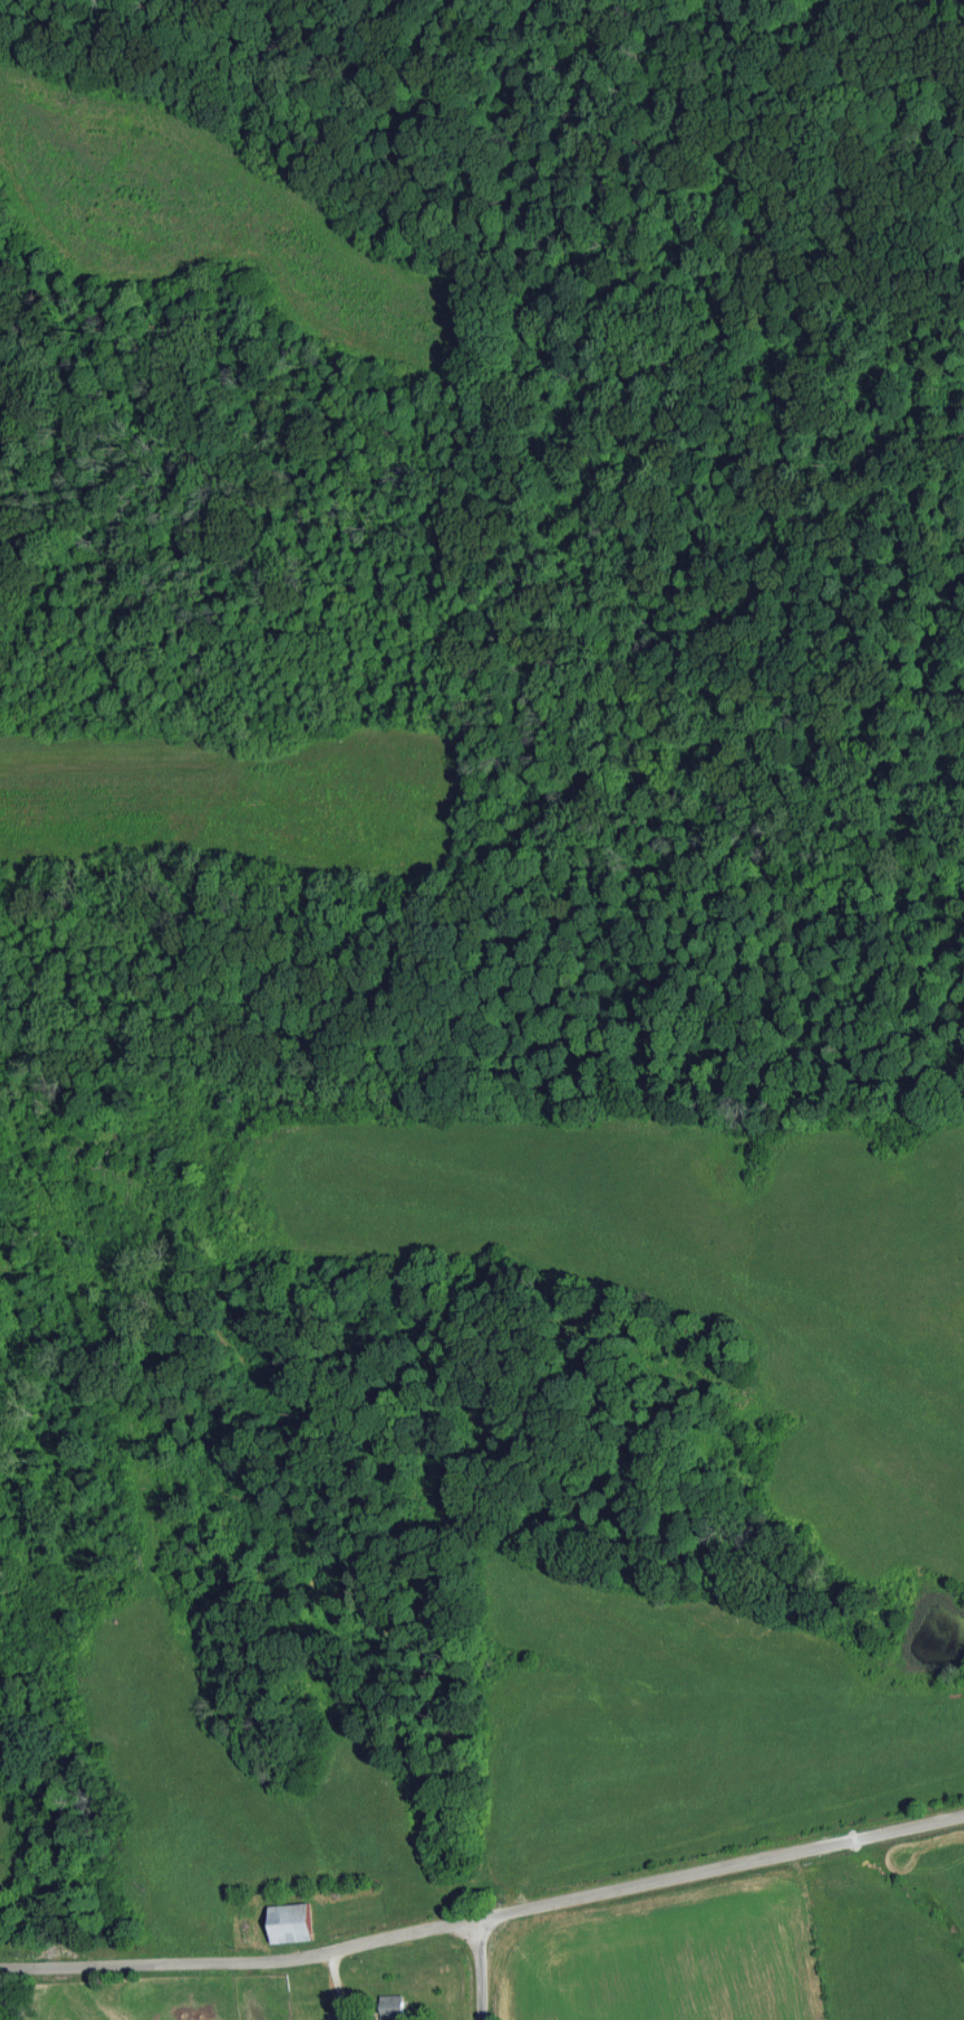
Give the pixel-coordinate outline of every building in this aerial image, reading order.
[(268,1905),(269,1943),(310,1941),(308,1904),(268,1905)] [(382,1994),(382,2019),(401,2019),(401,1995),(382,1994)]
